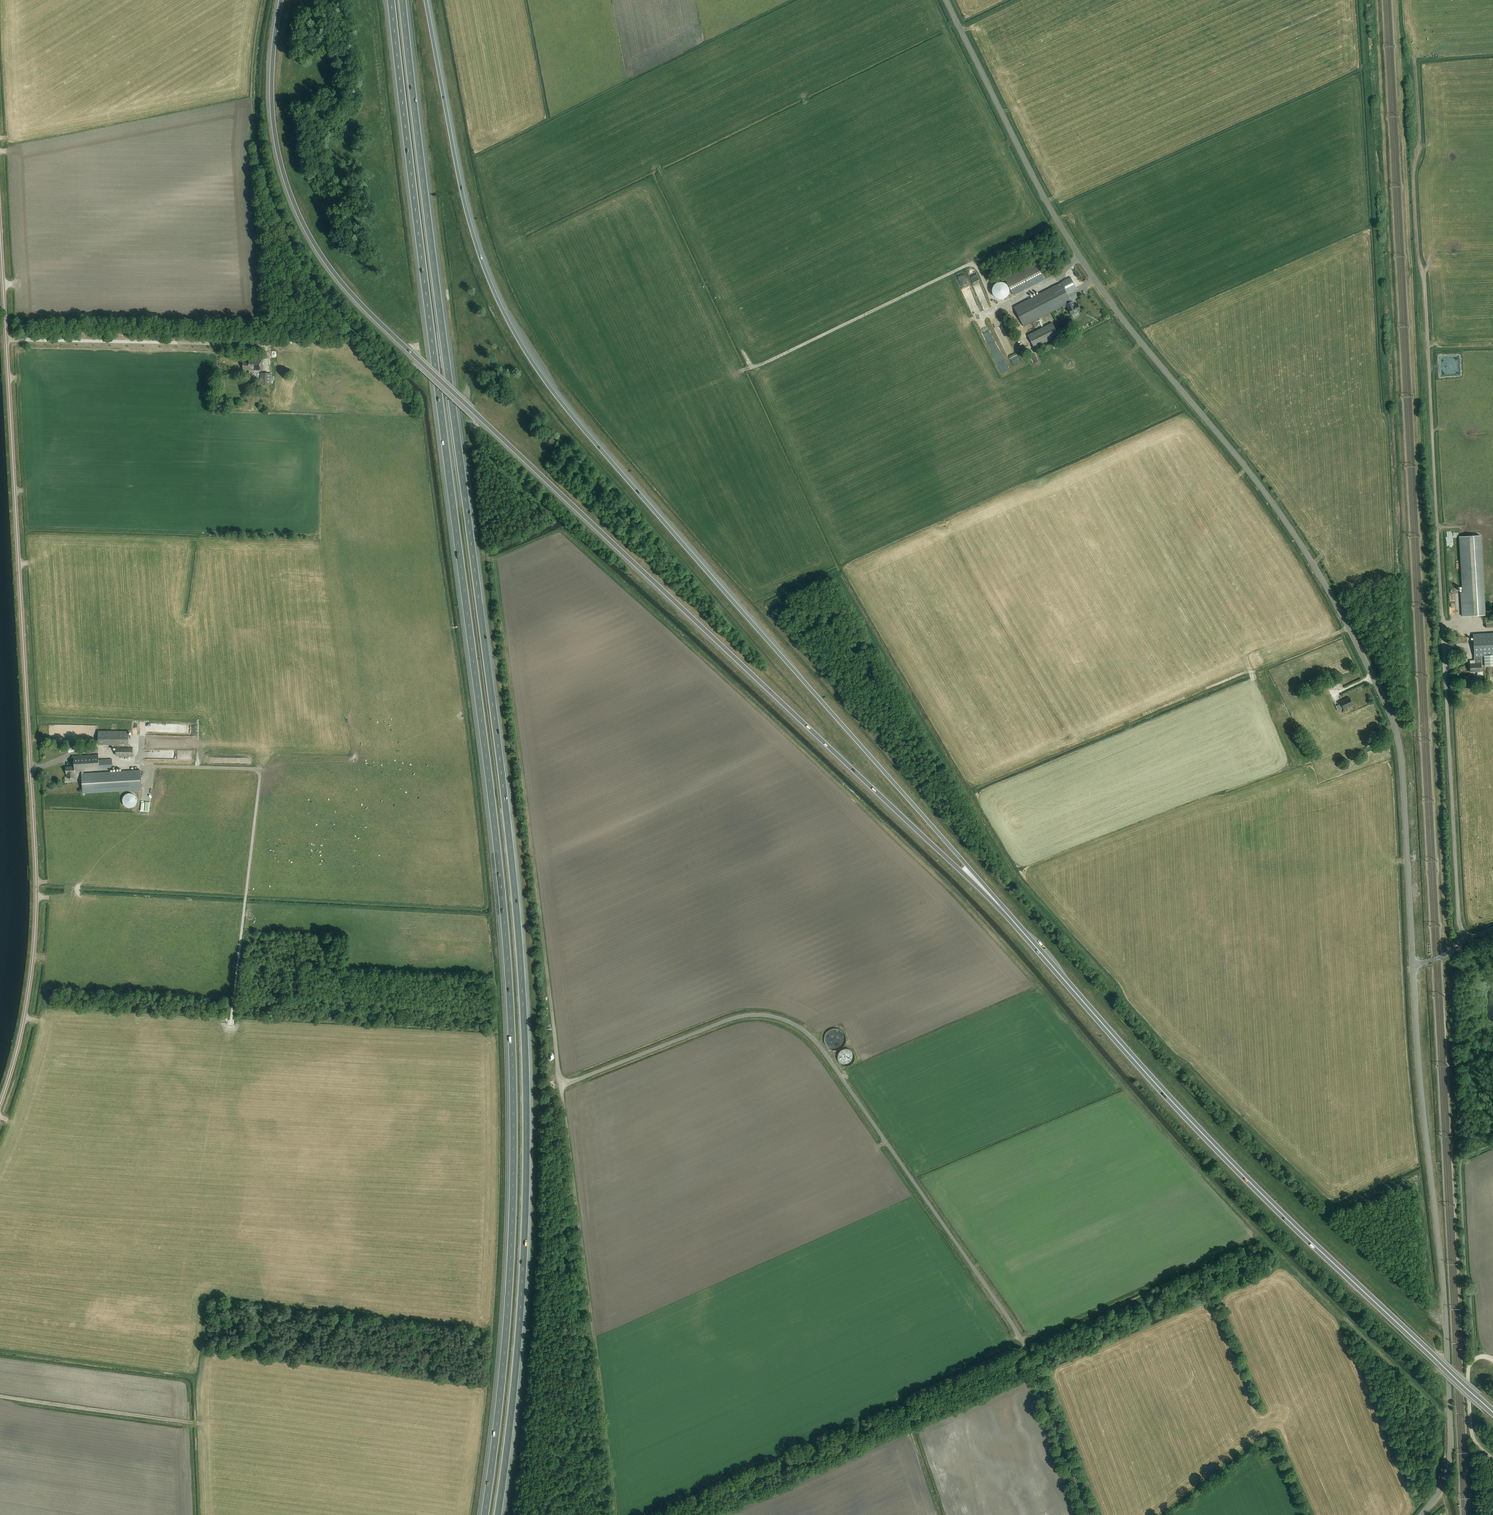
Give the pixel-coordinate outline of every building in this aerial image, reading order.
[(1038,263),(1006,279),(1014,295),(1046,280),(1038,263)] [(962,288),(970,284),(965,271),(956,275),(962,288)] [(1031,299),(1014,308),(1024,327),(1041,318),(1067,305),(1069,308),(1068,309),(1071,315),(1081,310),(1078,304),(1075,306),(1073,301),(1071,301),(1067,293),(1077,288),(1071,278),(1062,283),(1031,299)] [(1006,282),(1003,281),(1000,281),(998,282),(995,283),(994,285),(992,287),(992,290),(992,293),(994,295),(995,297),(998,298),(1000,299),(1003,299),(1006,298),(1008,296),(1009,294),(1010,291),(1010,289),(1009,286),(1008,284),(1006,282)] [(1059,336),(1052,323),(1028,335),(1035,348),(1059,336)] [(1004,358),(998,361),(1001,368),(1008,365),(1004,358)] [(263,371),(263,360),(250,359),(250,363),(243,363),(243,371),(263,371)] [(271,384),(271,373),(260,373),(260,384),(271,384)] [(1481,536),(1460,537),(1463,593),(1461,593),(1462,615),(1462,616),(1485,615),(1481,536)] [(1484,656),(1485,666),(1492,666),(1492,633),(1472,634),(1474,664),(1470,664),(1470,672),(1481,672),(1481,664),(1482,664),(1482,657),(1484,656)] [(1283,686),(1281,679),(1275,681),(1277,687),(1283,686)] [(1340,702),(1341,704),(1343,708),(1344,709),(1353,705),(1349,697),(1340,702)] [(1301,703),(1285,711),(1291,722),(1297,719),(1297,720),(1308,714),(1301,703)] [(1316,745),(1322,742),(1313,724),(1310,726),(1311,729),(1309,730),(1311,734),(1316,745)] [(129,731),(98,730),(98,744),(118,745),(118,744),(128,744),(129,731)] [(133,747),(116,747),(116,757),(133,757),(133,747)] [(1353,748),(1345,751),(1348,761),(1356,759),(1353,748)] [(66,774),(67,774),(67,777),(75,777),(75,772),(87,771),(113,769),(112,759),(99,760),(98,755),(73,756),(74,767),(66,767),(66,774)] [(1316,775),(1330,775),(1330,761),(1316,760),(1316,775)] [(83,793),(119,791),(142,789),(141,771),(82,774),(83,793)] [(122,800),(123,802),(123,804),(124,805),(125,806),(127,807),(129,808),(130,808),(132,807),(134,807),(135,805),(136,804),(137,802),(137,801),(137,799),(136,797),(135,796),(134,794),(133,794),(131,793),(129,793),(127,793),(126,794),(124,795),(123,797),(123,798),(122,800)] [(826,1033),(825,1036),(824,1039),(825,1042),(826,1044),(828,1047),(830,1049),(833,1050),(836,1050),(839,1050),(841,1048),(844,1046),(845,1044),(846,1041),(846,1038),(846,1035),(844,1033),(842,1030),(839,1029),(837,1028),(834,1028),(831,1029),(828,1031),(826,1033)] [(852,1050),(849,1049),(846,1048),(843,1049),(840,1051),(839,1054),(838,1057),(839,1060),(840,1063),(843,1065),(846,1066),(849,1066),(852,1064),(854,1062),(855,1059),(856,1056),(854,1053),(852,1050)]
